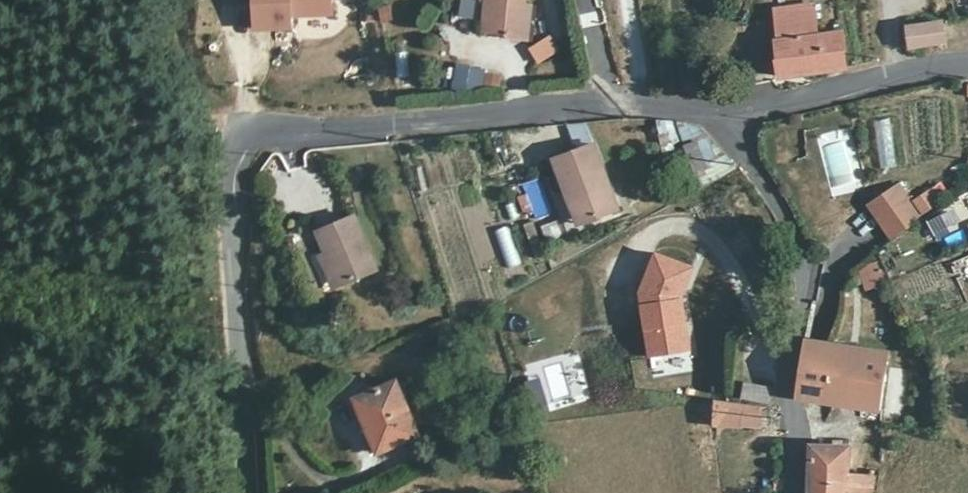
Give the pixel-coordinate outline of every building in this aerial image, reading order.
[(256,34),(297,32),(296,19),(335,18),(335,0),(255,0),(256,34)] [(501,8),(498,9),(496,38),(522,41),(521,46),(540,47),(543,10),(538,9),(539,0),(501,0),(501,8)] [(789,42),(827,39),(826,13),(791,13),(789,42)] [(903,25),(906,51),(945,48),(943,22),(903,25)] [(854,35),(852,35),(827,39),(789,42),(791,80),(858,72),(854,35)] [(453,66),(450,88),(485,92),(487,69),(453,66)] [(710,181),(731,168),(700,119),(679,132),(710,181)] [(854,127),(817,136),(832,196),(869,187),(854,127)] [(564,153),(574,188),(586,185),(595,221),(630,210),(608,139),(564,153)] [(540,178),(521,186),(536,220),(554,212),(540,178)] [(865,206),(889,240),(941,203),(931,188),(912,202),(898,183),(865,206)] [(586,185),(574,188),(584,222),(587,224),(595,221),(586,185)] [(963,212),(962,204),(943,206),(945,226),(967,223),(967,225),(967,212),(963,212)] [(366,211),(327,225),(342,278),(381,265),(366,211)] [(542,224),(546,239),(567,233),(563,219),(542,224)] [(509,268),(521,264),(506,228),(495,233),(509,268)] [(695,355),(688,258),(643,261),(650,359),(695,355)] [(534,411),(589,398),(578,351),(523,364),(534,411)] [(888,367),(808,352),(800,399),(802,410),(883,424),(885,412),(888,372),(888,367)] [(415,433),(393,379),(355,396),(375,450),(415,433)] [(745,400),(773,403),(775,386),(746,383),(745,400)] [(714,402),(714,428),(764,429),(765,404),(714,402)] [(813,454),(812,492),(850,492),(850,480),(849,457),(813,454)] [(870,481),(850,480),(850,492),(870,492),(870,481)]
